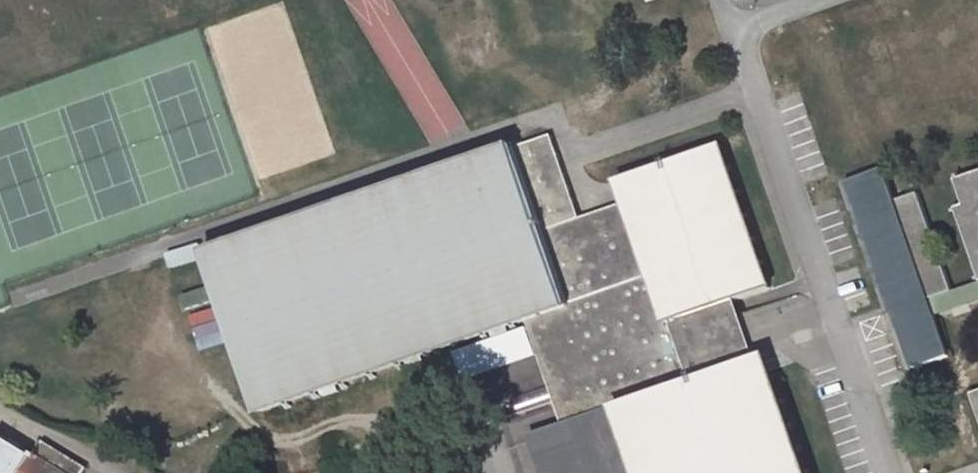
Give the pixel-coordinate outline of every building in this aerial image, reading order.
[(408,101),(429,144),(462,128),(435,74),(419,82),(424,93),(408,101)] [(552,137),(551,134),(514,147),(515,149),(206,256),(260,413),(323,391),(337,386),(407,362),(423,357),(493,332),(507,327),(528,320),(543,365),(552,389),(564,425),(533,435),(546,472),(806,472),(765,355),(749,360),(731,307),(729,301),(768,288),(719,145),(620,180),(629,204),(593,216),(597,228),(592,230),(586,232),(573,236),(569,226),(581,222),(581,220),(577,211),(563,169),(555,147),(552,137)] [(877,272),(891,313),(929,300),(927,294),(936,291),(938,297),(953,291),(940,255),(939,251),(933,235),(930,226),(919,193),(904,199),(899,200),(895,202),(890,186),(884,169),(846,182),(851,199),(870,252),(877,272)] [(956,180),(965,206),(957,209),(961,222),(973,256),(977,270),(977,173),(969,176),(956,180)] [(597,228),(593,216),(581,220),(581,222),(569,226),(573,236),(586,232),(592,230),(597,228)] [(947,230),(933,235),(939,251),(952,247),(947,230)] [(170,258),(175,271),(206,260),(202,247),(170,258)] [(897,329),(904,327),(931,317),(935,316),(977,300),(977,283),(953,291),(938,297),(934,298),(929,300),(891,313),(894,321),(897,329)] [(184,299),(188,312),(219,301),(215,288),(184,299)] [(934,298),(938,297),(936,291),(927,294),(929,300),(934,298)] [(220,308),(190,317),(194,328),(224,319),(220,308)] [(949,356),(935,316),(931,317),(904,327),(897,329),(911,370),(949,356)] [(225,321),(195,330),(198,342),(228,333),(225,321)] [(495,339),(509,334),(507,327),(493,332),(495,339)] [(425,363),(423,357),(407,362),(410,368),(425,363)] [(325,397),(339,392),(337,386),(323,391),(325,397)]
